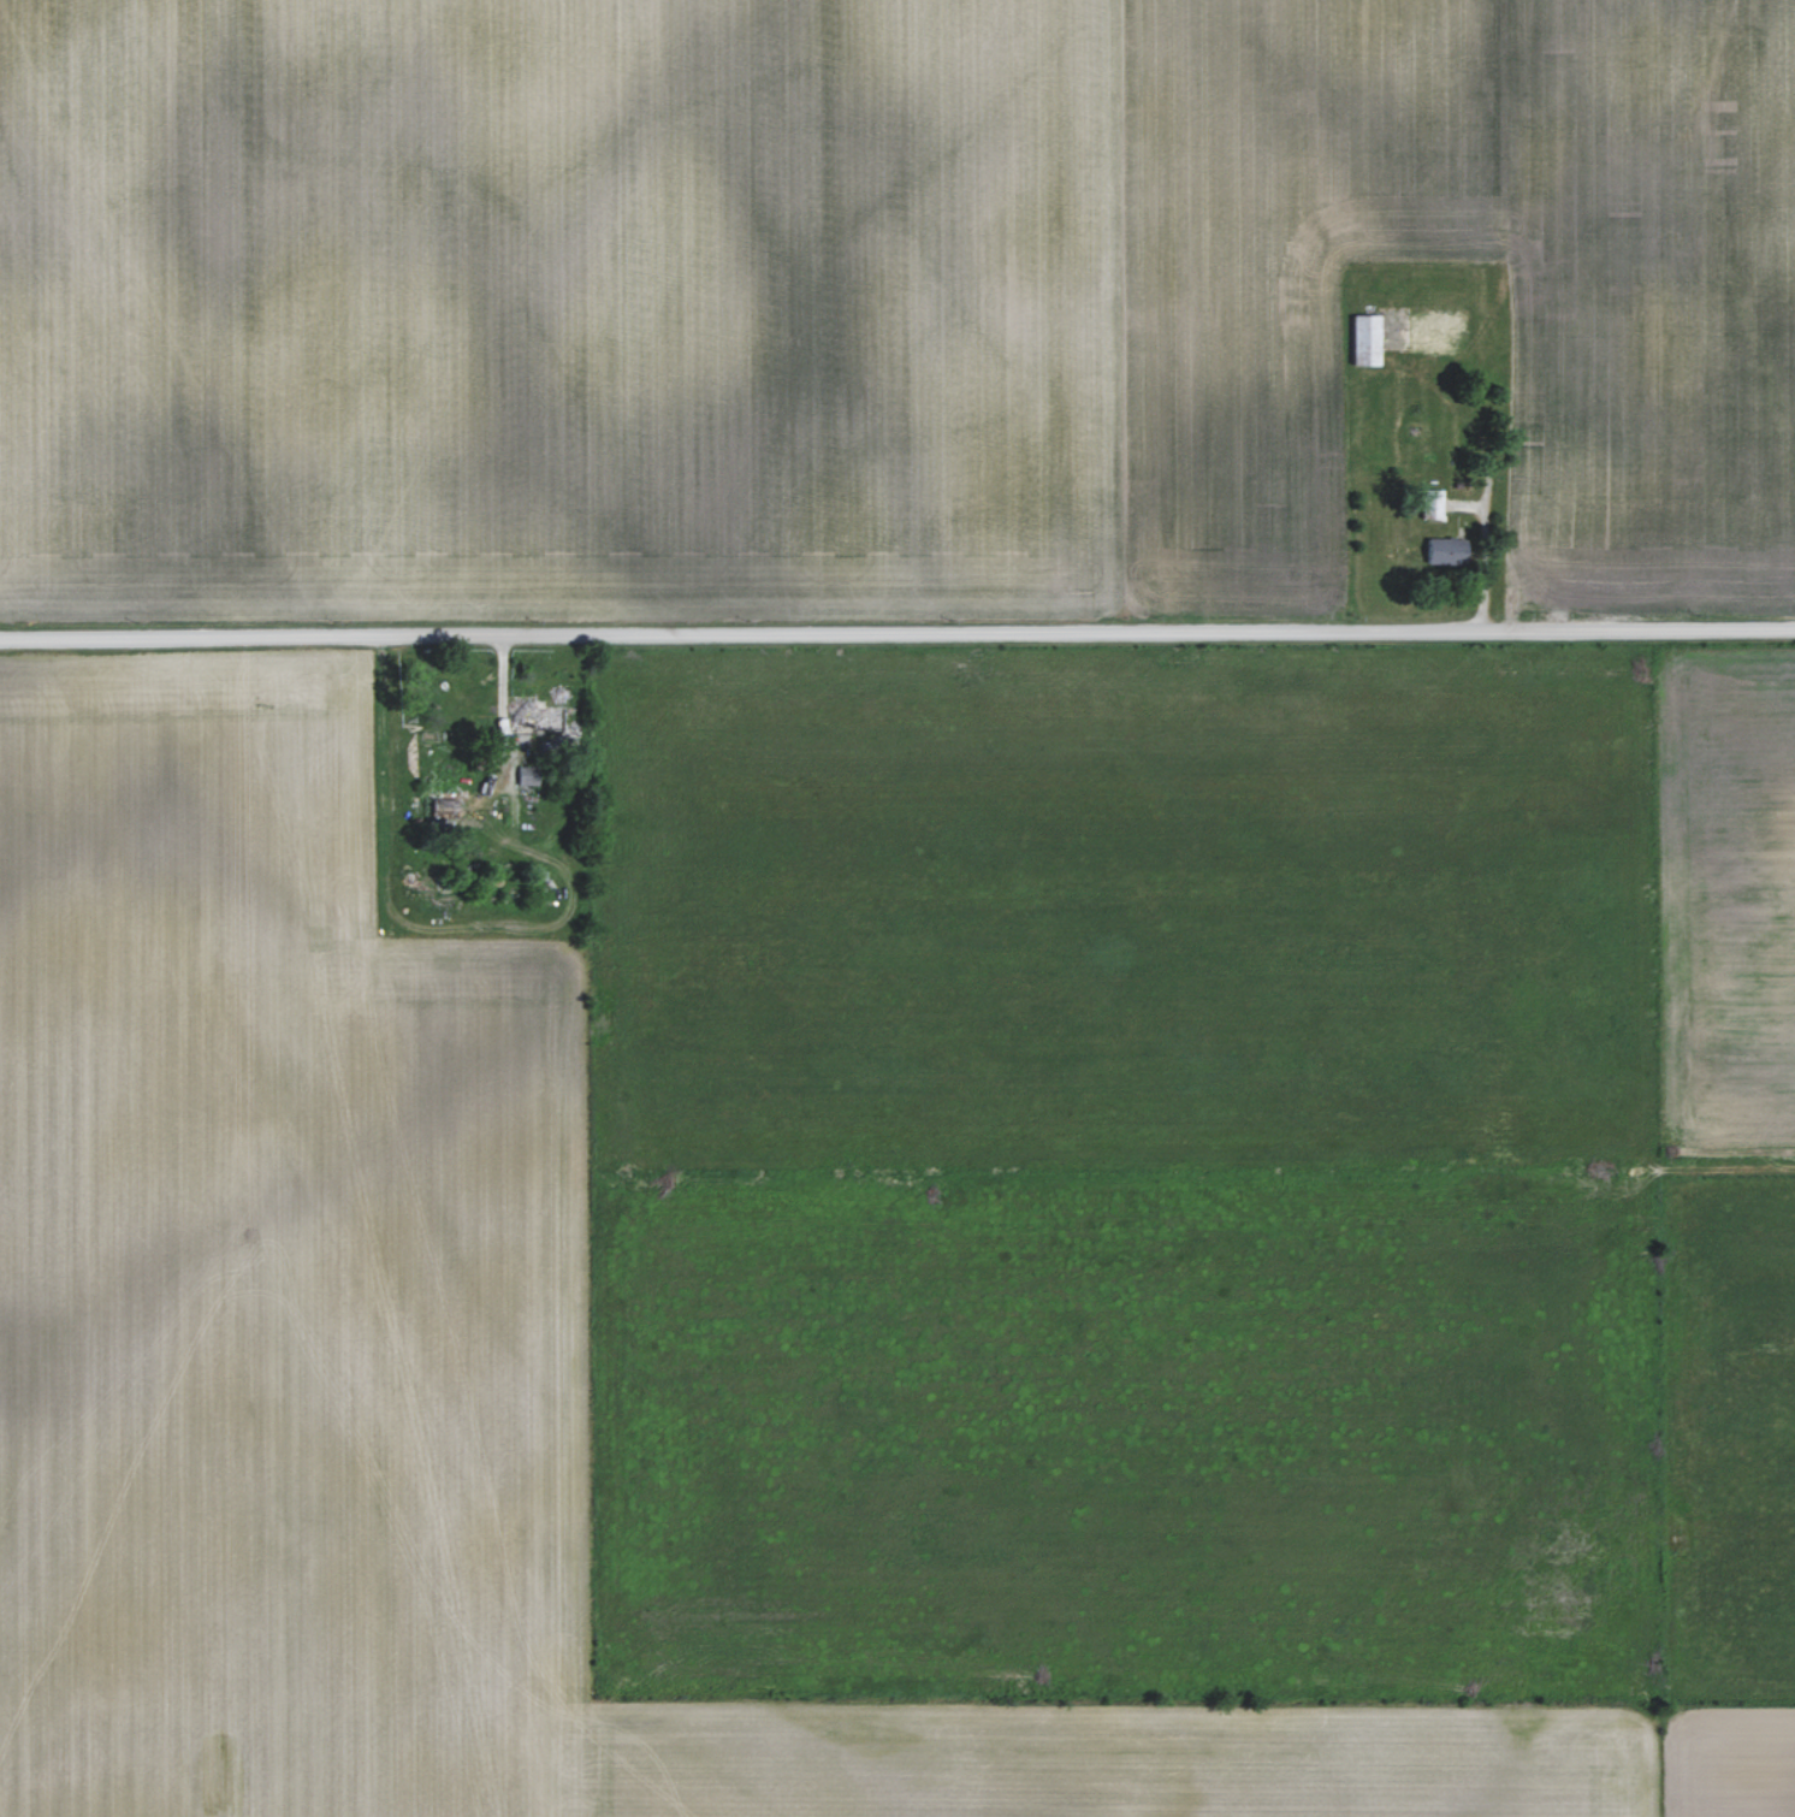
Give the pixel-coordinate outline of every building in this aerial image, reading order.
[(1383,315),(1356,315),(1356,365),(1384,364),(1383,315)] [(1428,563),(1473,562),(1473,538),(1428,538),(1428,563)]
